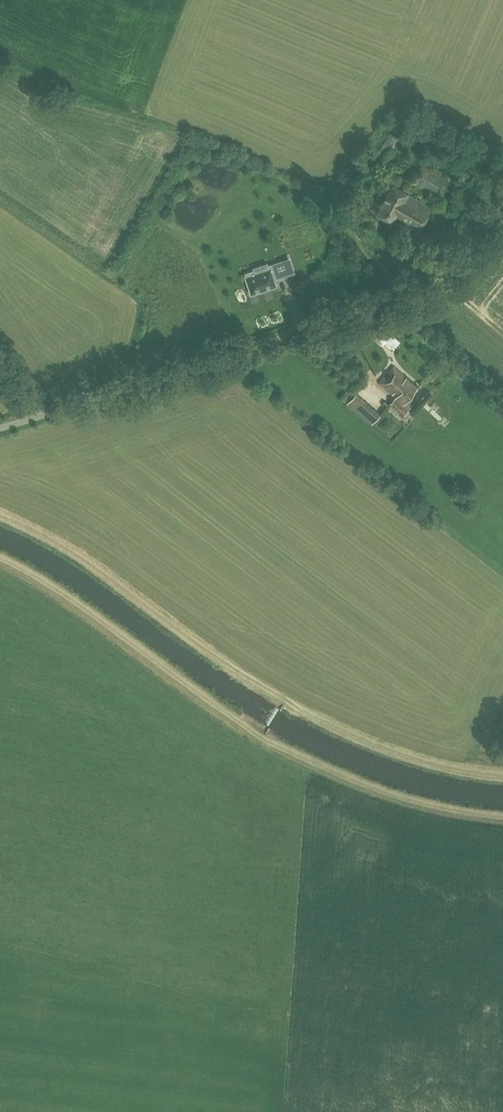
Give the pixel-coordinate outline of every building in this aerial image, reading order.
[(438,198),(450,175),(425,160),(412,183),(438,198)] [(418,232),(431,208),(406,195),(408,192),(392,183),(376,213),(392,222),(394,219),(418,232)] [(467,220),(475,205),(462,198),(454,213),(467,220)] [(252,267),(253,270),(244,273),(245,276),(244,276),(251,296),(278,287),(275,280),(287,276),(282,260),(268,265),(268,262),(252,267)] [(390,329),(387,327),(379,319),(374,325),(369,331),(371,332),(381,340),(390,329)] [(418,387),(393,366),(388,372),(392,376),(389,380),(384,377),(379,383),(396,397),(390,403),(399,411),(404,415),(409,409),(403,405),(418,387)] [(371,425),(381,414),(366,401),(357,412),(371,425)]
